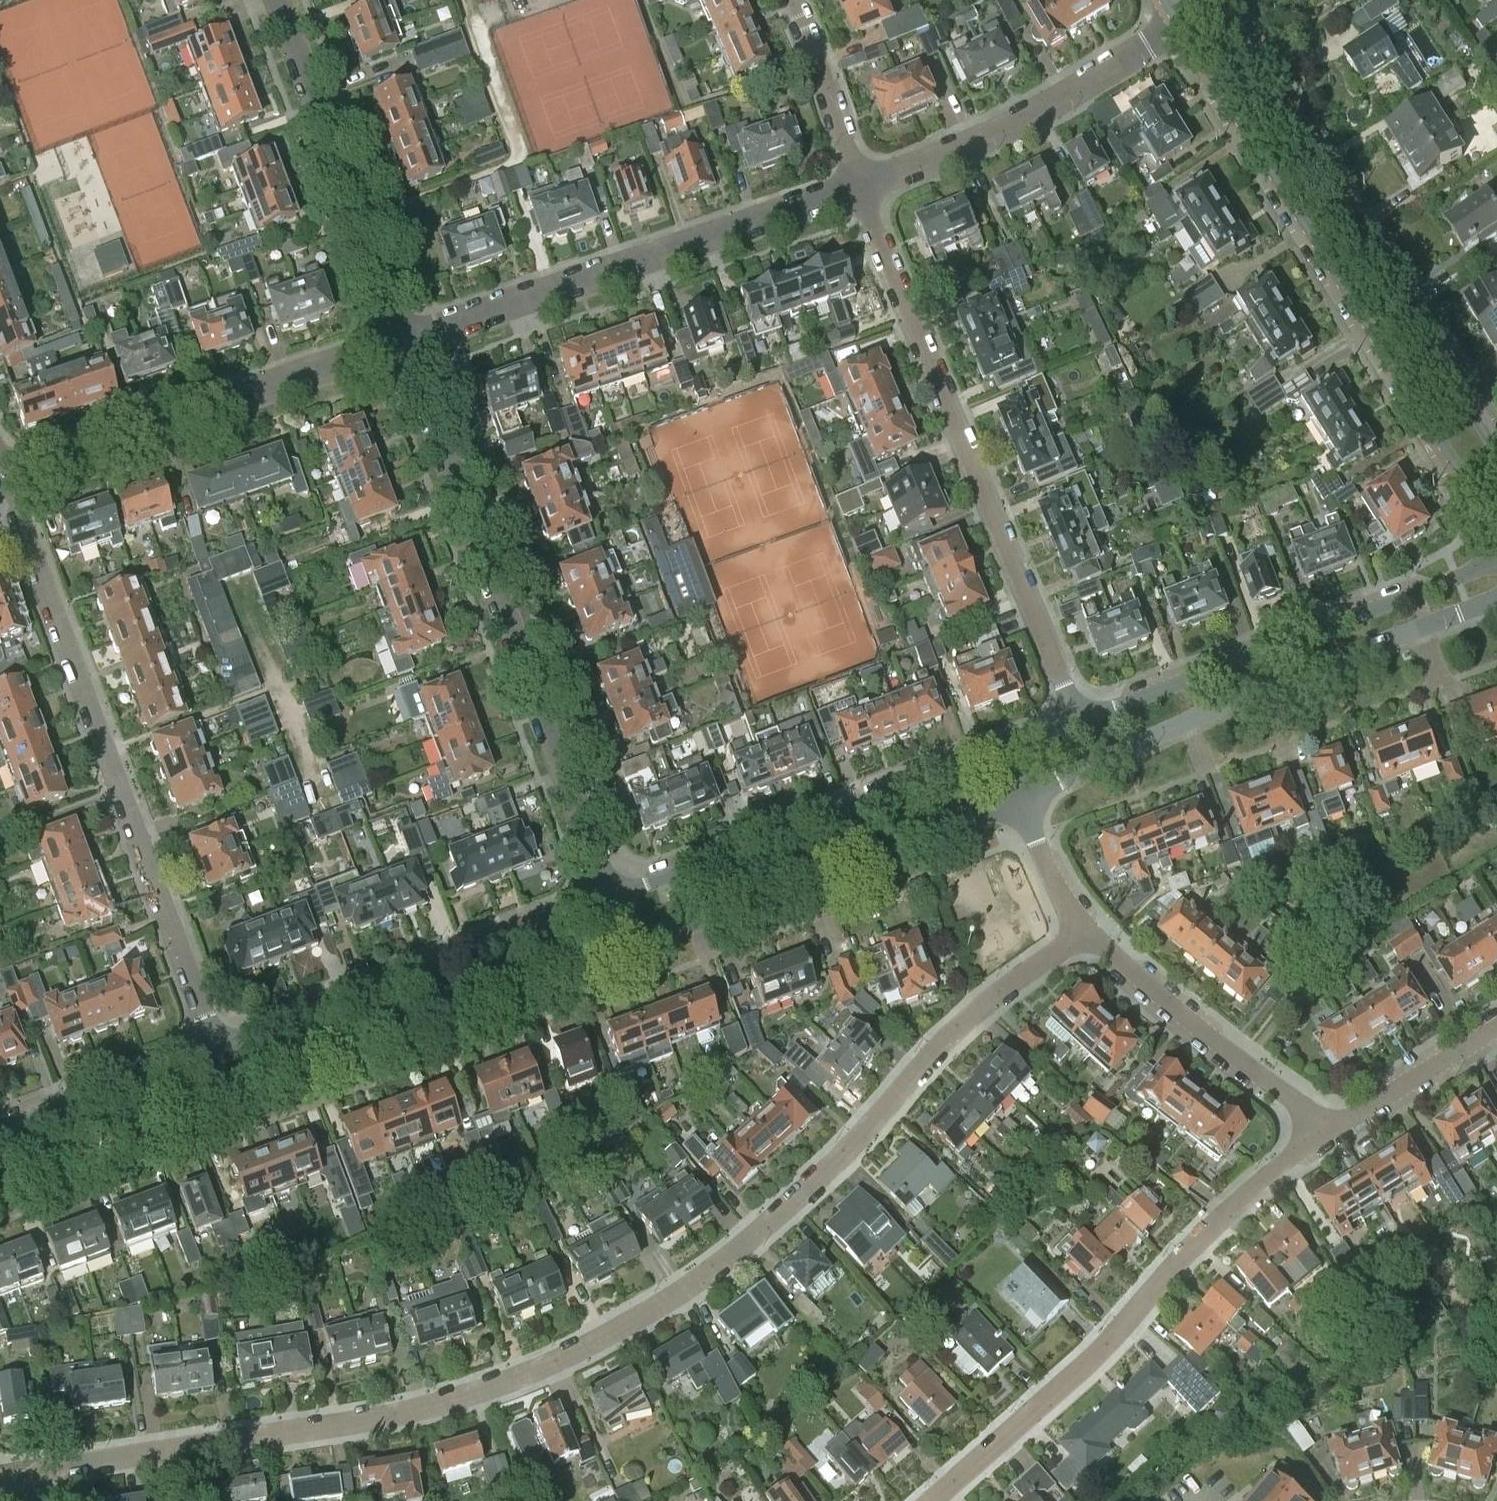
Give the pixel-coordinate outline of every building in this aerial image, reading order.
[(161,1),(168,19),(180,15),(178,11),(208,0),(163,0),(161,1)] [(706,10),(729,0),(702,0),(706,10)] [(747,6),(744,0),(729,0),(706,10),(716,32),(748,18),(744,8),(747,6)] [(841,3),(843,4),(847,12),(874,0),(840,0),(841,3)] [(884,0),(874,0),(847,12),(849,18),(848,19),(852,27),(853,27),(856,35),(882,24),(890,43),(897,41),(921,32),(929,29),(930,28),(920,7),(897,17),(894,7),(888,9),(884,0)] [(1014,34),(1026,28),(1014,3),(1012,4),(1010,0),(996,0),(1014,34)] [(1088,23),(1074,0),(1051,0),(1046,3),(1045,4),(1067,39),(1068,38),(1067,36),(1088,23)] [(1088,23),(1110,9),(1104,0),(1074,0),(1088,23)] [(1345,57),(1364,86),(1391,69),(1409,93),(1419,87),(1403,61),(1398,65),(1387,48),(1396,42),(1382,19),(1399,9),(1394,0),(1383,0),(1359,15),(1374,39),(1345,57)] [(1026,12),(1034,26),(1033,29),(1031,34),(1033,38),(1036,42),(1041,42),(1044,42),(1049,50),(1067,39),(1045,4),(1046,3),(1045,1),(1026,12)] [(1476,19),(1483,29),(1496,20),(1496,4),(1476,19)] [(346,17),(350,29),(348,30),(352,41),(395,25),(390,11),(382,14),(379,5),(346,17)] [(979,19),(974,7),(963,13),(968,24),(979,19)] [(184,28),(180,15),(168,19),(142,29),(142,30),(147,42),(184,28)] [(753,29),(748,18),(716,32),(725,54),(761,38),(756,28),(753,29)] [(978,45),(995,75),(1005,70),(1008,72),(1014,68),(1015,65),(1018,64),(1002,33),(997,24),(981,32),(986,41),(978,45)] [(401,40),(395,25),(352,41),(356,54),(359,53),(363,64),(396,52),(393,43),(401,40)] [(941,25),(930,30),(938,50),(949,45),(941,25)] [(184,28),(147,42),(152,54),(152,55),(184,43),(197,38),(192,26),(184,28)] [(940,54),(938,50),(930,30),(929,29),(921,32),(922,35),(918,37),(928,60),(940,54)] [(1489,56),(1495,64),(1496,63),(1496,46),(1485,29),(1476,36),(1489,56)] [(147,42),(142,30),(134,33),(139,46),(147,42)] [(234,53),(235,50),(233,42),(230,42),(226,32),(213,37),(211,35),(204,37),(204,40),(187,46),(195,67),(234,53)] [(442,52),(465,44),(461,32),(438,40),(442,52)] [(663,41),(668,53),(677,49),(672,37),(663,41)] [(768,64),(763,53),(766,52),(761,38),(725,54),(735,78),(768,64)] [(442,52),(438,40),(410,50),(415,62),(442,52)] [(995,75),(978,45),(971,48),(966,40),(951,48),(971,87),(974,86),(976,88),(983,84),(983,81),(995,75)] [(890,43),(885,45),(889,55),(900,50),(897,41),(890,43)] [(152,54),(147,42),(139,46),(143,57),(152,54)] [(442,52),(447,64),(469,56),(465,44),(442,52)] [(890,58),(889,55),(885,45),(884,46),(862,53),(866,66),(890,58)] [(682,61),(677,49),(668,53),(673,65),(682,61)] [(442,52),(415,62),(419,74),(447,64),(442,52)] [(238,64),(234,53),(195,67),(203,90),(242,75),(241,71),(243,69),(241,64),(238,64)] [(920,69),(898,78),(914,116),(928,110),(927,107),(937,103),(934,96),(936,95),(929,77),(924,79),(920,69)] [(1432,84),(1442,102),(1467,87),(1456,69),(1432,84)] [(251,98),(247,88),(249,85),(247,80),(244,79),(242,75),(203,90),(212,112),(251,98)] [(902,120),(914,116),(898,78),(877,87),(881,97),(877,99),(885,117),(887,116),(889,122),(901,117),(902,120)] [(157,95),(167,92),(162,79),(153,83),(157,95)] [(1130,154),(1132,153),(1144,145),(1143,143),(1182,119),(1174,118),(1170,110),(1173,109),(1169,103),(1176,99),(1164,79),(1137,94),(1130,81),(1097,100),(1105,114),(1095,121),(1114,152),(1125,145),(1130,154)] [(381,119),(417,107),(408,83),(375,96),(379,107),(377,108),(381,119)] [(700,101),(695,89),(685,94),(690,105),(700,101)] [(465,114),(487,106),(482,94),(461,101),(465,114)] [(252,101),(251,98),(212,112),(220,134),(236,128),(238,130),(245,128),(245,124),(259,119),(255,109),(257,106),(255,101),(252,101)] [(453,104),(457,117),(465,114),(461,101),(453,104)] [(723,128),(715,103),(703,107),(712,132),(723,128)] [(1404,153),(1454,121),(1445,106),(1435,112),(1430,103),(1409,115),(1410,117),(1390,130),(1404,153)] [(490,117),(487,106),(465,114),(470,126),(491,118),(490,117)] [(425,129),(417,107),(381,119),(385,131),(388,130),(392,141),(425,129)] [(781,125),(765,130),(777,166),(792,161),(791,158),(803,154),(788,110),(777,114),(781,125)] [(5,127),(17,123),(13,112),(1,116),(5,127)] [(179,126),(175,113),(166,117),(170,129),(179,126)] [(470,126),(465,114),(457,117),(462,129),(470,126)] [(680,114),(670,117),(675,130),(684,127),(680,114)] [(665,134),(675,130),(670,117),(661,120),(665,134)] [(1125,145),(1114,152),(1125,170),(1137,163),(1137,161),(1149,153),(1157,165),(1195,141),(1182,119),(1143,143),(1144,145),(1132,153),(1130,154),(1125,145)] [(1454,121),(1404,153),(1421,181),(1441,168),(1443,170),(1463,158),(1455,144),(1465,138),(1454,121)] [(680,196),(695,191),(677,140),(660,146),(652,124),(641,128),(650,156),(662,152),(666,163),(667,162),(680,196)] [(762,172),(777,166),(765,130),(749,135),(746,125),(734,129),(749,172),(761,168),(762,172)] [(398,164),(434,151),(425,129),(392,141),(396,152),(393,153),(398,164)] [(677,140),(695,191),(712,186),(705,167),(708,166),(703,150),(699,151),(693,135),(677,140)] [(180,153),(185,166),(193,162),(226,150),(221,137),(180,153)] [(1082,142),(1082,146),(1070,152),(1089,185),(1097,181),(1095,177),(1111,168),(1094,139),(1091,141),(1088,138),(1082,142)] [(607,153),(603,143),(589,148),(592,158),(607,153)] [(272,153),(254,160),(248,144),(216,156),(222,174),(236,169),(243,190),(280,176),(277,167),(279,164),(278,161),(274,160),(272,153)] [(480,154),(484,166),(505,159),(500,146),(480,154)] [(587,146),(575,150),(583,172),(594,168),(587,146)] [(18,161),(25,159),(28,157),(25,149),(14,153),(18,161)] [(442,174),(434,151),(398,164),(402,177),(405,176),(409,187),(442,174)] [(476,169),(484,166),(480,154),(472,157),(476,169)] [(193,162),(185,166),(184,166),(189,178),(198,175),(193,162)] [(1156,182),(1159,181),(1174,172),(1168,162),(1150,173),(1156,182)] [(1035,212),(1036,211),(1047,206),(1051,215),(1062,209),(1042,166),(1031,171),(1029,169),(1022,172),(1021,176),(1018,177),(1035,212)] [(521,168),(502,175),(510,198),(511,198),(510,196),(523,191),(519,182),(526,180),(521,168)] [(625,213),(636,209),(639,212),(646,210),(647,206),(650,205),(638,169),(614,177),(625,213)] [(555,194),(568,232),(571,231),(574,234),(582,231),(583,227),(596,222),(579,172),(566,176),(570,189),(555,194)] [(502,175),(490,178),(498,202),(510,198),(502,175)] [(1214,185),(1212,186),(1205,175),(1191,182),(1194,186),(1166,202),(1157,208),(1170,230),(1181,223),(1220,199),(1219,197),(1221,196),(1214,185)] [(282,180),(280,176),(243,190),(251,211),(288,197),(285,188),(287,186),(285,181),(282,180)] [(1037,215),(1036,211),(1035,212),(1018,177),(1016,178),(1014,176),(1007,180),(1006,183),(996,188),(1017,232),(1028,226),(1025,220),(1037,215)] [(1159,181),(1156,182),(1140,192),(1147,202),(1141,206),(1145,212),(1156,205),(1152,199),(1165,190),(1159,181)] [(29,190),(21,193),(42,249),(50,246),(29,190)] [(601,190),(594,192),(598,206),(606,203),(601,190)] [(1075,198),(1081,209),(1093,234),(1105,228),(1088,192),(1075,198)] [(568,232),(555,194),(550,195),(550,193),(529,200),(543,240),(556,236),(559,239),(567,236),(567,232),(568,232)] [(288,197),(251,211),(260,233),(296,219),(293,209),(294,207),(293,202),(290,202),(288,197)] [(1452,219),(1462,235),(1457,238),(1465,250),(1483,239),(1485,244),(1496,237),(1496,211),(1488,197),(1452,219)] [(1229,210),(1228,211),(1220,199),(1181,223),(1196,247),(1203,242),(1204,243),(1236,223),(1234,222),(1236,220),(1229,210)] [(945,207),(945,210),(941,212),(956,248),(957,247),(969,242),(973,251),(984,246),(966,201),(954,206),(952,204),(945,207)] [(1093,234),(1081,209),(1069,215),(1081,240),(1093,235),(1093,234)] [(945,252),(956,248),(941,212),(939,213),(937,210),(930,213),(929,217),(918,222),(936,267),(949,262),(945,252)] [(212,214),(203,217),(208,229),(216,226),(212,214)] [(463,226),(478,268),(491,263),(490,261),(503,256),(495,232),(505,229),(500,214),(463,226)] [(1243,235),(1236,223),(1204,243),(1217,265),(1235,254),(1237,257),(1251,249),(1249,246),(1258,240),(1252,229),(1243,235)] [(478,268),(463,226),(440,234),(453,273),(466,269),(467,271),(478,268)] [(1157,238),(1161,245),(1173,238),(1169,231),(1157,238)] [(221,265),(230,262),(240,259),(251,255),(263,251),(258,238),(217,252),(221,265)] [(285,257),(307,250),(303,238),(281,245),(285,257)] [(1009,257),(1008,257),(1015,273),(1029,267),(1018,243),(1005,249),(1009,257)] [(1003,278),(1015,273),(1008,257),(1009,257),(1005,249),(1004,248),(992,253),(1003,278)] [(1058,267),(1065,268),(1070,263),(1067,256),(1060,254),(1055,260),(1058,267)] [(240,259),(244,270),(245,273),(256,269),(251,255),(240,259)] [(127,270),(123,258),(98,267),(103,279),(127,270)] [(234,274),(244,270),(240,259),(230,262),(234,274)] [(819,268),(815,270),(827,304),(839,300),(840,304),(854,299),(841,261),(829,265),(827,262),(820,265),(819,268)] [(1491,265),(1488,267),(1496,281),(1496,261),(1491,265)] [(79,323),(58,267),(50,270),(71,326),(78,323),(79,323)] [(293,284),(306,321),(309,321),(313,324),(319,322),(320,317),(332,313),(316,267),(304,271),(306,279),(293,284)] [(966,336),(968,335),(969,336),(1014,317),(1004,291),(1008,289),(1033,279),(1029,267),(1015,273),(1003,278),(988,285),(994,301),(982,306),(981,304),(971,308),(972,311),(960,315),(964,324),(961,325),(966,336)] [(814,308),(827,304),(815,270),(813,271),(810,268),(804,270),(802,274),(789,279),(794,293),(802,317),(816,313),(814,308)] [(19,312),(13,293),(16,292),(11,279),(8,281),(5,274),(0,276),(0,319),(19,312)] [(970,276),(946,286),(951,300),(975,289),(970,276)] [(1247,311),(1234,319),(1218,328),(1224,337),(1237,330),(1248,323),(1284,301),(1277,290),(1279,289),(1272,278),(1271,279),(1268,276),(1255,285),(1257,288),(1239,298),(1247,311)] [(1186,294),(1193,304),(1218,288),(1211,278),(1186,294)] [(802,317),(794,293),(789,279),(777,283),(774,281),(768,282),(767,286),(764,287),(776,321),(789,317),(791,321),(802,317)] [(178,280),(162,285),(171,313),(187,308),(178,280)] [(306,321),(293,284),(280,288),(278,280),(266,284),(281,330),(293,326),(296,330),(303,327),(304,322),(306,321)] [(1481,327),(1496,317),(1496,281),(1465,301),(1481,327)] [(151,289),(159,311),(169,307),(162,285),(151,289)] [(780,332),(776,321),(764,287),(761,288),(758,286),(752,289),(751,292),(739,296),(754,340),(780,332)] [(1218,288),(1193,304),(1199,315),(1224,299),(1218,288)] [(214,314),(226,350),(229,349),(232,351),(239,348),(240,345),(251,341),(236,296),(224,300),(227,310),(214,314)] [(1286,304),(1284,301),(1248,323),(1263,348),(1299,326),(1293,315),(1294,314),(1287,303),(1286,304)] [(1118,312),(1113,303),(1103,310),(1108,319),(1118,312)] [(721,343),(720,340),(730,336),(720,306),(710,309),(709,307),(707,308),(704,304),(697,306),(696,311),(683,315),(691,337),(678,342),(686,365),(707,358),(704,349),(721,343)] [(1028,320),(1043,314),(1041,307),(1026,314),(1028,320)] [(224,350),(226,350),(214,314),(202,317),(200,308),(188,312),(203,358),(214,354),(217,356),(224,354),(224,350)] [(104,325),(95,319),(91,309),(81,312),(84,322),(93,328),(104,325)] [(33,350),(30,342),(34,340),(29,328),(26,329),(19,312),(0,319),(0,362),(4,361),(33,350)] [(1106,332),(1096,313),(1086,318),(1096,337),(1106,332)] [(975,357),(977,356),(978,358),(1023,339),(1014,317),(969,336),(972,344),(970,345),(975,357)] [(1481,327),(1496,351),(1496,350),(1496,317),(1481,327)] [(150,335),(137,340),(150,379),(167,373),(165,370),(173,367),(157,322),(147,326),(150,335)] [(78,323),(71,326),(66,327),(69,335),(81,330),(78,323)] [(632,332),(630,333),(644,376),(666,369),(652,325),(643,328),(640,326),(632,328),(632,332)] [(836,330),(837,332),(841,344),(854,339),(850,325),(836,330)] [(1302,327),(1301,328),(1299,326),(1263,348),(1259,351),(1264,359),(1249,375),(1256,386),(1276,373),(1275,371),(1280,368),(1300,355),(1301,358),(1315,350),(1307,338),(1309,337),(1302,327)] [(135,384),(150,379),(137,340),(125,344),(122,334),(113,337),(110,327),(99,330),(106,352),(114,350),(125,384),(134,381),(135,384)] [(621,384),(644,376),(630,333),(626,334),(624,331),(615,334),(615,338),(607,340),(621,384)] [(841,344),(837,332),(828,335),(832,347),(841,344)] [(747,335),(734,339),(745,369),(757,365),(747,335)] [(34,353),(33,350),(4,361),(7,371),(29,364),(52,356),(81,345),(78,336),(34,353)] [(1023,339),(978,358),(982,366),(979,368),(984,379),(986,378),(988,381),(994,378),(999,391),(1026,380),(1022,371),(1034,366),(1023,339)] [(598,392),(621,384),(607,340),(597,343),(595,341),(587,344),(587,347),(584,348),(598,392)] [(810,360),(804,344),(786,350),(791,367),(794,366),(810,360)] [(575,399),(598,392),(584,348),(580,349),(578,347),(571,349),(570,352),(560,356),(575,399)] [(1133,355),(1128,347),(1122,350),(1126,359),(1133,355)] [(1122,367),(1114,348),(1104,353),(1112,371),(1122,367)] [(1244,353),(1232,360),(1236,366),(1248,360),(1244,353)] [(29,364),(37,387),(60,379),(52,356),(29,364)] [(833,373),(842,396),(886,379),(884,376),(886,373),(882,366),(880,366),(876,357),(849,369),(848,367),(833,373)] [(684,361),(672,365),(679,388),(691,384),(684,361)] [(106,364),(60,379),(37,387),(13,395),(25,429),(118,398),(106,364)] [(514,373),(504,376),(516,411),(540,402),(528,368),(524,370),(521,366),(514,369),(514,373)] [(1302,400),(1315,421),(1347,402),(1340,391),(1345,387),(1339,377),(1333,381),(1331,378),(1317,386),(1319,389),(1317,391),(1306,373),(1281,390),(1256,405),(1262,416),(1288,400),(1289,402),(1296,404),(1302,400)] [(482,389),(477,394),(478,398),(485,399),(502,446),(507,461),(535,451),(530,436),(517,440),(515,436),(524,432),(517,414),(516,411),(504,376),(480,384),(482,389)] [(1006,433),(1009,432),(1010,434),(1043,421),(1045,420),(1057,415),(1041,378),(1018,388),(1025,403),(1023,404),(1022,401),(1011,405),(1012,407),(1001,412),(1004,421),(1002,422),(1006,433)] [(691,382),(695,396),(703,393),(706,393),(701,379),(691,382)] [(887,382),(886,379),(842,396),(852,419),(895,401),(891,392),(893,390),(890,382),(887,382)] [(1256,405),(1281,390),(1274,379),(1249,395),(1256,405)] [(1137,398),(1131,384),(1117,390),(1124,404),(1137,398)] [(705,400),(703,393),(695,396),(698,402),(705,400)] [(852,419),(861,441),(904,423),(903,421),(905,418),(902,411),(899,410),(895,401),(852,419)] [(1315,421),(1330,446),(1332,445),(1362,426),(1355,415),(1357,414),(1350,403),(1348,404),(1347,402),(1315,421)] [(1124,411),(1131,426),(1146,420),(1139,404),(1124,411)] [(577,407),(560,412),(570,439),(589,444),(601,440),(598,432),(587,436),(577,407)] [(799,414),(808,438),(818,434),(808,410),(799,414)] [(546,417),(555,444),(570,439),(560,412),(546,417)] [(644,416),(633,420),(636,428),(647,425),(644,416)] [(621,424),(623,433),(636,428),(633,420),(621,424)] [(1043,421),(1010,434),(1014,443),(1011,444),(1016,455),(1018,454),(1019,456),(1052,442),(1047,430),(1049,429),(1045,420),(1043,421)] [(323,447),(328,460),(345,454),(347,451),(352,449),(355,451),(370,445),(369,441),(372,438),(369,429),(364,429),(361,421),(350,426),(349,423),(330,430),(331,433),(319,437),(323,447)] [(906,427),(904,423),(861,441),(871,465),(886,459),(886,457),(914,445),(910,437),(912,434),(909,427),(906,427)] [(1366,427),(1364,428),(1362,426),(1332,445),(1330,446),(1336,455),(1328,460),(1335,473),(1362,456),(1364,460),(1378,451),(1371,440),(1373,438),(1366,427)] [(528,431),(524,432),(515,436),(517,440),(530,436),(528,431)] [(822,444),(818,434),(808,438),(812,447),(822,444)] [(1063,437),(1052,442),(1019,456),(1022,464),(1020,465),(1025,477),(1027,476),(1028,478),(1035,475),(1040,488),(1078,472),(1063,437)] [(305,443),(296,446),(301,459),(310,456),(305,443)] [(373,452),(370,445),(355,451),(352,449),(347,451),(345,454),(328,460),(337,481),(337,482),(378,467),(377,463),(380,461),(377,452),(373,452)] [(255,457),(266,491),(290,483),(293,490),(309,495),(298,463),(285,467),(280,451),(268,455),(266,453),(255,457)] [(244,498),(266,491),(255,457),(243,461),(243,463),(233,466),(244,498)] [(532,496),(571,481),(567,471),(571,470),(566,457),(523,473),(526,481),(524,485),(526,493),(531,494),(532,496)] [(221,468),(210,471),(222,506),(244,498),(233,466),(223,470),(221,468)] [(337,482),(337,481),(328,485),(331,494),(340,491),(344,504),(362,499),(364,501),(369,499),(371,496),(387,490),(385,486),(389,483),(385,475),(381,475),(378,467),(337,482)] [(199,514),(222,506),(210,471),(198,475),(198,478),(188,481),(199,514)] [(892,512),(934,494),(925,473),(883,491),(892,512)] [(1086,473),(1080,476),(1058,486),(1062,498),(1052,502),(1053,504),(1041,509),(1045,518),(1042,519),(1047,530),(1050,529),(1050,531),(1101,510),(1086,473)] [(1324,503),(1334,497),(1345,489),(1338,478),(1324,487),(1317,474),(1310,479),(1324,503)] [(1377,523),(1413,501),(1412,499),(1414,495),(1409,487),(1405,488),(1398,476),(1362,499),(1377,523)] [(574,480),(571,481),(532,496),(535,504),(532,508),(535,516),(540,517),(540,519),(579,504),(575,493),(579,492),(574,480)] [(137,488),(149,522),(159,519),(163,532),(176,527),(162,483),(151,486),(149,484),(137,488)] [(1345,489),(1334,497),(1340,507),(1359,495),(1352,485),(1345,489)] [(126,530),(149,522),(137,488),(127,491),(127,495),(116,498),(126,530)] [(390,498),(387,490),(371,496),(369,499),(364,501),(362,499),(344,504),(336,507),(340,517),(348,514),(353,528),(395,512),(394,508),(397,506),(394,498),(390,498)] [(856,490),(834,499),(842,519),(865,510),(861,501),(856,490)] [(1115,498),(1117,503),(1129,499),(1126,493),(1115,498)] [(935,497),(934,494),(892,512),(901,533),(943,515),(942,511),(947,508),(942,496),(935,497)] [(1268,518),(1278,514),(1271,496),(1261,500),(1268,518)] [(1341,510),(1333,498),(1325,503),(1333,515),(1341,510)] [(1129,499),(1117,503),(1119,509),(1131,505),(1129,499)] [(84,509),(97,548),(112,543),(110,537),(120,534),(109,501),(96,505),(93,503),(86,505),(86,508),(84,509)] [(1414,503),(1413,501),(1377,523),(1386,537),(1373,544),(1370,542),(1366,530),(1356,535),(1365,560),(1379,554),(1380,555),(1394,546),(1397,551),(1426,533),(1423,528),(1428,525),(1421,514),(1423,510),(1418,502),(1414,503)] [(579,504),(540,519),(544,528),(541,531),(544,539),(548,540),(549,543),(588,529),(584,516),(587,515),(583,503),(579,504)] [(1219,503),(1208,507),(1212,517),(1222,512),(1219,503)] [(80,553),(97,548),(84,509),(80,510),(78,508),(71,510),(70,514),(58,518),(69,551),(78,548),(80,553)] [(1101,510),(1050,531),(1054,540),(1052,541),(1056,553),(1059,551),(1059,553),(1095,538),(1110,531),(1101,510)] [(677,621),(713,608),(716,607),(692,543),(680,512),(678,513),(656,521),(642,527),(677,621)] [(1221,514),(1209,519),(1216,537),(1217,539),(1229,535),(1221,514)] [(1318,535),(1331,572),(1333,571),(1337,573),(1343,571),(1344,567),(1355,563),(1338,517),(1326,522),(1329,531),(1318,535)] [(286,521),(290,534),(301,530),(297,518),(286,521)] [(1216,537),(1209,519),(1197,523),(1203,542),(1216,537)] [(282,536),(278,524),(270,526),(275,539),(282,536)] [(1328,577),(1329,573),(1331,572),(1318,535),(1305,540),(1301,531),(1290,536),(1307,581),(1318,577),(1322,579),(1328,577)] [(860,564),(869,560),(868,559),(882,553),(874,533),(851,542),(860,564)] [(237,552),(244,550),(245,549),(241,536),(233,539),(237,552)] [(913,554),(917,565),(923,577),(931,574),(964,560),(955,536),(913,554)] [(197,565),(209,561),(202,538),(190,542),(197,565)] [(1095,538),(1059,553),(1063,561),(1060,562),(1065,574),(1068,573),(1069,575),(1075,573),(1079,583),(1086,580),(1091,580),(1113,572),(1112,568),(1114,561),(1112,556),(1101,560),(1096,548),(1099,547),(1095,538)] [(234,553),(237,552),(233,539),(225,542),(229,555),(234,553)] [(1135,567),(1139,566),(1141,565),(1151,561),(1162,557),(1158,545),(1131,555),(1135,567)] [(244,550),(248,560),(257,557),(253,546),(245,549),(244,550)] [(868,559),(869,560),(876,577),(899,567),(892,549),(882,553),(868,559)] [(234,553),(243,575),(252,571),(248,560),(244,550),(237,552),(234,553)] [(400,580),(418,573),(409,550),(394,556),(393,554),(371,562),(372,564),(362,568),(366,578),(372,576),(377,589),(393,583),(394,580),(398,578),(400,580)] [(229,555),(222,557),(230,579),(243,575),(234,553),(229,555)] [(569,596),(608,582),(621,577),(611,553),(560,572),(562,577),(560,580),(562,587),(566,588),(569,596)] [(1277,596),(1277,593),(1279,592),(1267,561),(1258,565),(1254,554),(1241,559),(1245,569),(1243,570),(1255,601),(1266,597),(1268,599),(1277,596)] [(217,584),(219,583),(230,579),(222,557),(209,562),(213,573),(217,584)] [(257,557),(248,560),(252,571),(261,568),(257,557)] [(177,558),(163,562),(167,574),(180,570),(177,558)] [(167,574),(163,562),(162,562),(161,559),(148,563),(152,578),(167,574)] [(974,583),(964,560),(931,574),(941,597),(974,583)] [(1151,561),(1141,565),(1147,582),(1157,578),(1151,561)] [(280,565),(272,568),(277,580),(285,577),(280,565)] [(1190,584),(1203,620),(1207,619),(1210,621),(1216,619),(1217,615),(1228,611),(1211,565),(1187,574),(1190,584)] [(1143,576),(1139,566),(1135,567),(1131,569),(1134,579),(1143,576)] [(277,580),(272,568),(253,575),(258,587),(277,580)] [(200,591),(217,584),(213,573),(195,579),(196,580),(187,583),(232,700),(240,697),(236,685),(231,674),(227,662),(222,650),(218,638),(213,626),(209,614),(205,603),(200,591)] [(421,581),(418,573),(400,580),(398,578),(394,580),(393,583),(377,589),(385,611),(426,596),(425,593),(428,591),(425,582),(421,581)] [(122,574),(107,578),(111,590),(126,585),(122,574)] [(262,599),(274,594),(290,588),(285,577),(277,580),(258,587),(262,599)] [(111,590),(107,578),(92,583),(95,595),(111,590)] [(1200,621),(1203,620),(1190,584),(1177,589),(1174,579),(1162,584),(1179,629),(1191,625),(1193,627),(1199,624),(1200,621)] [(1080,603),(1104,594),(1100,581),(1075,590),(1080,603)] [(612,593),(608,582),(569,596),(570,599),(568,603),(571,610),(575,611),(578,619),(617,605),(620,604),(616,592),(612,593)] [(200,591),(205,603),(224,596),(219,583),(217,584),(200,591)] [(974,583),(941,597),(946,610),(938,613),(943,624),(984,606),(974,583)] [(113,645),(153,630),(136,586),(99,598),(100,601),(98,604),(100,611),(104,612),(111,632),(110,635),(113,645)] [(76,588),(68,591),(72,602),(80,599),(76,588)] [(0,592),(0,651),(5,664),(3,665),(4,669),(1,670),(6,683),(30,674),(20,648),(16,649),(14,645),(24,641),(22,636),(23,635),(8,589),(0,592)] [(893,591),(882,595),(887,607),(897,603),(893,591)] [(1112,613),(1125,650),(1128,649),(1131,651),(1137,649),(1137,645),(1150,641),(1133,595),(1121,599),(1125,609),(1112,613)] [(228,607),(224,596),(205,603),(209,614),(228,607)] [(420,624),(435,618),(431,608),(434,606),(431,599),(427,598),(426,596),(385,611),(385,612),(374,616),(383,638),(408,628),(412,630),(418,627),(420,624)] [(617,605),(578,619),(579,622),(577,626),(580,634),(584,635),(587,643),(630,627),(625,613),(621,615),(617,605)] [(1123,651),(1125,650),(1112,613),(1099,618),(1094,605),(1083,610),(1101,659),(1112,655),(1115,657),(1122,654),(1123,651)] [(233,619),(228,607),(209,614),(213,626),(233,619)] [(670,613),(647,622),(651,635),(675,625),(670,613)] [(444,642),(435,618),(420,624),(418,627),(412,630),(408,628),(383,638),(397,677),(414,671),(409,658),(429,650),(428,648),(444,642)] [(238,630),(233,619),(213,626),(218,638),(238,630)] [(968,631),(971,638),(980,662),(995,702),(1019,693),(992,622),(968,631)] [(915,652),(929,646),(928,644),(922,631),(917,633),(913,623),(898,629),(908,652),(914,650),(915,652)] [(278,640),(282,651),(310,641),(306,629),(278,640)] [(878,634),(882,646),(896,641),(891,629),(878,634)] [(169,674),(153,630),(113,645),(116,654),(120,654),(128,676),(126,679),(129,688),(169,674)] [(218,638),(222,650),(242,642),(238,630),(218,638)] [(980,662),(971,638),(952,644),(950,638),(929,646),(937,669),(953,663),(955,671),(980,662)] [(315,653),(310,641),(282,651),(287,664),(315,653)] [(247,654),(242,642),(222,650),(227,662),(247,654)] [(698,650),(701,660),(715,655),(711,646),(698,650)] [(918,729),(924,726),(927,728),(935,725),(936,722),(942,719),(925,674),(937,669),(929,646),(915,652),(923,674),(914,678),(919,692),(907,697),(918,729)] [(227,662),(231,674),(252,666),(247,654),(227,662)] [(604,688),(607,697),(646,682),(666,674),(662,662),(641,670),(637,658),(598,673),(600,677),(597,680),(600,688),(604,688)] [(980,662),(955,671),(971,711),(995,702),(980,662)] [(256,677),(252,666),(231,674),(236,685),(256,677)] [(713,681),(727,676),(723,668),(710,673),(713,681)] [(880,668),(870,671),(874,682),(883,679),(880,668)] [(874,682),(870,671),(861,675),(865,685),(874,682)] [(169,674),(129,688),(133,698),(136,698),(143,719),(141,722),(144,729),(148,730),(148,732),(186,718),(169,674)] [(730,685),(727,676),(713,681),(717,690),(730,685)] [(261,689),(256,677),(236,685),(240,697),(261,689)] [(450,710),(466,704),(463,694),(465,692),(462,684),(459,683),(458,680),(406,700),(412,714),(422,710),(425,719),(443,713),(443,709),(448,708),(450,710)] [(2,742),(42,727),(39,718),(35,718),(27,696),(29,693),(26,684),(23,684),(22,682),(0,690),(0,738),(2,742)] [(650,693),(646,682),(607,697),(608,700),(606,703),(609,711),(613,711),(616,720),(658,704),(654,692),(650,693)] [(847,755),(854,753),(857,755),(865,752),(865,749),(872,746),(860,714),(848,719),(840,697),(831,700),(827,689),(809,695),(818,719),(832,714),(847,755)] [(303,703),(307,715),(335,704),(330,693),(303,703)] [(1450,711),(1458,734),(1479,726),(1485,743),(1496,738),(1496,696),(1496,693),(1450,711)] [(912,731),(918,729),(907,697),(884,705),(895,737),(901,735),(904,737),(912,734),(912,731)] [(249,719),(269,711),(264,699),(244,707),(249,719)] [(670,699),(658,704),(616,720),(617,723),(614,727),(618,734),(621,735),(624,744),(667,727),(663,717),(675,712),(670,699)] [(335,704),(307,715),(312,726),(340,716),(335,704)] [(443,713),(425,719),(433,741),(475,726),(471,716),(474,714),(471,706),(467,706),(466,704),(450,710),(448,708),(443,709),(443,713)] [(888,740),(895,737),(884,705),(860,714),(872,746),(878,744),(881,746),(888,743),(888,740)] [(236,710),(241,722),(249,719),(244,707),(236,710)] [(269,711),(249,719),(241,722),(246,734),(255,731),(274,724),(269,711)] [(751,715),(744,717),(749,730),(755,728),(751,715)] [(812,716),(794,723),(788,725),(793,739),(782,743),(794,777),(794,778),(805,774),(805,771),(818,767),(810,745),(821,740),(812,716)] [(162,766),(199,752),(204,750),(199,738),(205,736),(201,724),(191,728),(190,727),(153,741),(154,744),(151,749),(154,755),(158,756),(162,766)] [(255,731),(259,742),(278,734),(274,724),(255,731)] [(1427,725),(1413,730),(1411,725),(1397,730),(1413,774),(1441,764),(1427,725)] [(475,726),(433,741),(442,764),(459,758),(461,760),(467,758),(468,755),(483,749),(480,739),(483,737),(479,728),(475,728),(475,726)] [(717,726),(706,730),(714,753),(725,749),(717,726)] [(2,742),(19,789),(59,774),(56,764),(52,764),(43,740),(46,737),(42,727),(2,742)] [(714,753),(706,730),(691,736),(699,758),(714,753)] [(1384,785),(1413,774),(1397,730),(1384,735),(1386,741),(1370,746),(1384,785)] [(250,745),(259,742),(255,731),(246,734),(250,745)] [(794,778),(794,777),(782,743),(758,752),(770,784),(780,780),(783,782),(794,778)] [(767,785),(770,784),(758,752),(746,757),(741,744),(729,748),(746,793),(757,789),(759,791),(767,788),(767,785)] [(448,787),(450,786),(462,782),(463,785),(481,779),(480,776),(491,771),(488,761),(491,759),(487,751),(484,750),(483,749),(468,755),(467,758),(461,760),(459,758),(442,764),(434,767),(438,779),(425,783),(434,807),(453,800),(448,787)] [(199,752),(162,766),(162,767),(160,771),(163,779),(167,780),(170,789),(212,773),(208,761),(204,763),(199,752)] [(683,820),(694,816),(682,781),(673,785),(661,752),(645,758),(651,773),(655,784),(670,822),(682,818),(683,820)] [(1319,813),(1322,823),(1346,814),(1337,792),(1353,786),(1341,752),(1323,758),(1325,763),(1316,767),(1327,796),(1313,801),(1317,813),(1319,813)] [(332,778),(360,768),(355,756),(327,767),(332,778)] [(651,773),(645,758),(621,767),(627,783),(651,773)] [(682,781),(694,816),(706,812),(706,809),(717,805),(700,758),(687,763),(693,777),(682,781)] [(267,780),(292,770),(287,759),(263,769),(267,780)] [(1456,760),(1445,765),(1452,787),(1464,782),(1456,760)] [(332,778),(338,794),(357,786),(366,783),(360,768),(332,778)] [(267,780),(271,792),(296,782),(292,770),(267,780)] [(1301,772),(1292,775),(1303,806),(1312,802),(1301,772)] [(212,773),(170,789),(171,791),(169,794),(171,802),(175,803),(179,812),(221,796),(216,784),(212,785),(208,775),(212,773)] [(63,783),(59,774),(19,789),(27,812),(65,798),(60,786),(63,783)] [(1335,858),(1322,823),(1319,813),(1317,813),(1304,818),(1288,777),(1277,781),(1275,776),(1257,783),(1275,831),(1293,824),(1297,833),(1310,828),(1322,863),(1335,858)] [(272,805),(301,794),(296,782),(271,792),(268,793),(272,805)] [(366,783),(357,786),(362,798),(371,795),(366,783)] [(667,824),(670,822),(655,784),(642,789),(639,783),(628,787),(645,832),(658,827),(660,829),(667,826),(667,824)] [(1280,841),(1275,831),(1257,783),(1242,788),(1244,794),(1232,798),(1247,838),(1233,843),(1235,849),(1241,865),(1246,871),(1256,868),(1254,862),(1278,853),(1274,843),(1280,841)] [(357,786),(338,794),(343,806),(362,798),(357,786)] [(731,799),(739,796),(734,786),(727,789),(731,799)] [(1371,793),(1378,815),(1391,810),(1383,788),(1371,793)] [(463,804),(475,800),(472,792),(460,796),(463,804)] [(483,801),(488,813),(511,804),(507,792),(483,801)] [(301,794),(272,805),(277,816),(284,813),(305,804),(301,794)] [(488,813),(483,801),(475,804),(480,816),(488,813)] [(1179,812),(1193,851),(1195,850),(1193,845),(1207,840),(1210,848),(1220,845),(1205,803),(1179,812)] [(284,813),(290,825),(310,818),(305,804),(284,813)] [(334,813),(341,833),(353,828),(348,817),(360,812),(357,804),(334,813)] [(411,808),(416,820),(426,816),(421,804),(411,808)] [(1193,851),(1179,812),(1156,821),(1169,854),(1183,849),(1185,854),(1193,851)] [(290,825),(284,813),(277,816),(281,828),(290,825)] [(322,817),(330,837),(341,833),(334,813),(322,817)] [(236,837),(233,830),(239,828),(234,817),(216,824),(219,832),(190,842),(194,851),(191,855),(194,862),(198,863),(199,866),(246,848),(241,835),(236,837)] [(330,837),(322,817),(310,822),(318,841),(330,837)] [(1156,821),(1154,821),(1131,830),(1143,863),(1144,863),(1149,877),(1173,869),(1170,860),(1171,860),(1169,854),(1156,821)] [(427,822),(416,826),(424,848),(436,844),(427,822)] [(33,840),(41,863),(83,847),(80,842),(83,838),(80,830),(76,829),(74,825),(33,840)] [(496,836),(510,873),(534,864),(530,855),(535,853),(528,835),(523,836),(520,827),(496,836)] [(306,828),(296,831),(299,838),(308,834),(306,828)] [(1133,867),(1139,883),(1139,884),(1136,885),(1141,898),(1153,893),(1148,880),(1150,879),(1149,877),(1144,863),(1143,863),(1131,830),(1106,839),(1119,873),(1133,867)] [(1462,835),(1448,840),(1453,851),(1466,846),(1462,835)] [(510,873),(496,836),(474,844),(488,881),(491,884),(499,881),(498,877),(510,873)] [(1228,869),(1241,865),(1235,849),(1233,843),(1220,848),(1228,869)] [(488,881),(474,844),(450,854),(458,874),(452,876),(458,893),(488,881)] [(84,851),(83,847),(41,863),(49,885),(91,869),(88,863),(91,860),(89,851),(84,851)] [(255,871),(246,848),(199,866),(200,867),(197,873),(200,879),(205,881),(208,889),(255,871)] [(387,877),(401,914),(428,904),(414,867),(387,877)] [(57,907),(99,891),(97,885),(99,882),(96,874),(92,873),(91,869),(49,885),(57,907)] [(1347,883),(1359,879),(1355,869),(1344,874),(1347,883)] [(1177,877),(1183,891),(1192,888),(1187,874),(1177,877)] [(1223,875),(1211,884),(1219,894),(1231,885),(1223,875)] [(401,915),(401,914),(387,877),(361,887),(375,924),(377,928),(402,918),(401,915)] [(1183,891),(1177,877),(1168,881),(1173,895),(1183,891)] [(327,925),(324,918),(315,894),(310,878),(296,883),(301,897),(288,902),(292,913),(277,919),(291,956),(318,946),(312,930),(327,925)] [(356,932),(375,924),(361,887),(335,897),(332,888),(315,894),(324,918),(331,916),(330,912),(338,908),(344,924),(352,922),(356,932)] [(101,895),(99,891),(57,907),(66,931),(79,927),(79,929),(98,923),(97,921),(108,916),(105,907),(108,905),(105,896),(101,895)] [(239,894),(210,905),(214,917),(243,906),(239,894)] [(1465,905),(1474,919),(1481,915),(1472,900),(1465,905)] [(1160,932),(1185,952),(1207,926),(1196,916),(1200,912),(1192,905),(1188,909),(1178,901),(1169,912),(1174,916),(1160,932)] [(1474,919),(1465,905),(1457,910),(1466,924),(1474,919)] [(1245,910),(1233,924),(1241,931),(1252,916),(1245,910)] [(279,961),(291,956),(277,919),(252,928),(267,965),(270,968),(278,965),(279,961)] [(1396,928),(1413,955),(1423,949),(1412,930),(1407,921),(1396,928)] [(1210,928),(1207,926),(1185,952),(1205,970),(1228,943),(1228,944),(1232,939),(1214,924),(1210,928)] [(1265,925),(1252,940),(1261,947),(1273,932),(1265,925)] [(1491,929),(1489,927),(1482,932),(1496,957),(1496,926),(1491,929)] [(237,977),(267,965),(252,928),(223,940),(237,977)] [(1396,928),(1395,929),(1386,934),(1391,944),(1402,962),(1413,955),(1396,928)] [(98,936),(102,948),(121,941),(117,929),(98,936)] [(1496,966),(1496,957),(1482,932),(1473,937),(1475,940),(1461,948),(1481,982),(1494,974),(1492,970),(1496,966)] [(102,948),(98,936),(91,939),(95,951),(102,948)] [(875,982),(893,976),(925,963),(920,951),(922,948),(920,942),(917,940),(915,938),(900,944),(898,939),(882,945),(883,947),(865,954),(875,982)] [(1226,987),(1248,960),(1252,956),(1244,949),(1240,953),(1228,944),(1228,943),(1205,970),(1226,987)] [(1468,989),(1481,982),(1461,948),(1446,957),(1441,948),(1433,953),(1456,992),(1466,985),(1468,989)] [(61,950),(53,954),(57,966),(66,962),(61,950)] [(789,1000),(790,1000),(791,1000),(794,1007),(802,1004),(799,997),(801,996),(801,995),(823,986),(816,969),(809,972),(803,954),(775,964),(789,1000)] [(841,969),(850,990),(861,985),(850,956),(838,960),(841,969)] [(1260,970),(1248,960),(1226,987),(1245,1004),(1273,970),(1265,963),(1260,970)] [(933,976),(929,975),(925,963),(893,976),(875,982),(867,985),(869,991),(877,987),(881,997),(899,991),(903,1004),(920,998),(918,993),(934,987),(933,986),(935,982),(933,976)] [(789,1000),(775,964),(751,973),(758,992),(751,994),(757,1011),(780,1002),(780,1004),(781,1003),(783,1008),(791,1005),(790,1000),(789,1000)] [(1361,969),(1370,984),(1378,979),(1368,964),(1361,969)] [(113,977),(114,981),(128,1018),(130,1021),(156,1011),(139,967),(113,977)] [(830,973),(838,997),(850,992),(850,990),(841,969),(830,973)] [(1401,985),(1387,994),(1386,994),(1404,1023),(1407,1022),(1408,1025),(1419,1018),(1417,1016),(1427,1009),(1404,971),(1395,976),(1401,985)] [(1279,972),(1262,992),(1277,1005),(1294,985),(1279,972)] [(1347,997),(1355,993),(1346,978),(1339,983),(1347,997)] [(93,989),(108,1030),(118,1026),(119,1022),(128,1018),(114,981),(93,989)] [(15,1015),(28,1010),(19,987),(7,992),(15,1015)] [(737,987),(728,991),(732,1000),(741,996),(737,987)] [(71,998),(85,1035),(94,1031),(97,1034),(108,1030),(93,989),(71,998)] [(1050,1016),(1071,1036),(1097,1007),(1079,990),(1071,999),(1069,998),(1060,1009),(1058,1007),(1050,1016)] [(1395,1029),(1404,1023),(1386,994),(1387,994),(1385,990),(1376,995),(1379,1000),(1365,1008),(1364,1009),(1382,1037),(1385,1036),(1386,1038),(1397,1032),(1395,1029)] [(853,1001),(851,1003),(869,1019),(880,1008),(862,991),(853,1001)] [(838,997),(840,1004),(845,1010),(851,1003),(853,1001),(850,992),(838,997)] [(690,995),(679,1000),(691,1035),(696,1047),(713,1040),(708,1028),(718,1025),(707,993),(693,998),(690,995)] [(85,1035),(71,998),(57,1003),(56,999),(45,1002),(47,1007),(45,1008),(55,1034),(56,1034),(60,1044),(71,1040),(74,1042),(82,1039),(82,1036),(85,1035)] [(667,1044),(691,1035),(679,1000),(670,1003),(669,1007),(656,1012),(667,1044)] [(848,1023),(849,1024),(842,1033),(846,1036),(835,1048),(860,1071),(863,1067),(866,1069),(872,1062),(869,1060),(879,1049),(858,1032),(864,1024),(869,1019),(851,1003),(845,1010),(853,1017),(848,1023)] [(1364,1009),(1365,1008),(1362,1004),(1354,1009),(1356,1013),(1342,1021),(1360,1051),(1362,1049),(1364,1052),(1375,1046),(1373,1043),(1382,1037),(1364,1009)] [(1099,1009),(1097,1007),(1071,1036),(1091,1054),(1114,1028),(1096,1012),(1099,1009)] [(1351,1056),(1360,1051),(1342,1021),(1341,1022),(1334,1010),(1315,1023),(1322,1034),(1315,1038),(1325,1054),(1331,1051),(1339,1064),(1341,1063),(1342,1065),(1353,1058),(1351,1056)] [(672,1056),(667,1044),(656,1012),(644,1017),(641,1014),(630,1018),(643,1053),(648,1065),(672,1056)] [(4,1069),(16,1065),(16,1061),(25,1057),(20,1046),(23,1045),(12,1015),(0,1020),(0,1022),(1,1024),(0,1024),(0,1058),(4,1069)] [(619,1062),(643,1053),(630,1018),(621,1021),(621,1025),(607,1030),(619,1062)] [(1114,1028),(1091,1054),(1111,1073),(1135,1047),(1128,1041),(1131,1038),(1117,1026),(1114,1028)] [(737,1027),(721,1033),(731,1061),(747,1052),(737,1027)] [(753,1055),(756,1052),(765,1046),(758,1028),(745,1033),(753,1055)] [(1042,1043),(1026,1028),(1017,1038),(1035,1053),(1042,1043)] [(581,1037),(553,1047),(568,1088),(596,1078),(581,1037)] [(126,1054),(123,1044),(115,1047),(119,1057),(126,1054)] [(783,1059),(782,1058),(778,1054),(767,1045),(765,1046),(756,1052),(773,1069),(783,1059)] [(860,1071),(835,1048),(829,1055),(825,1052),(815,1063),(794,1045),(782,1058),(783,1059),(818,1093),(826,1084),(830,1087),(835,1082),(844,1089),(852,1080),(854,1082),(860,1075),(858,1073),(860,1071)] [(1060,1063),(1069,1053),(1062,1046),(1053,1056),(1060,1063)] [(980,1070),(1009,1098),(1020,1086),(1023,1088),(1030,1080),(1002,1054),(992,1064),(989,1061),(980,1070)] [(500,1067),(515,1108),(541,1099),(526,1057),(500,1067)] [(1162,1064),(1154,1075),(1143,1066),(1124,1088),(1125,1088),(1124,1090),(1123,1092),(1123,1093),(1123,1095),(1124,1097),(1125,1098),(1127,1100),(1128,1102),(1129,1103),(1131,1104),(1135,1106),(1137,1107),(1138,1107),(1139,1107),(1142,1107),(1143,1106),(1146,1102),(1159,1112),(1183,1081),(1162,1064)] [(510,1120),(508,1111),(515,1108),(500,1067),(475,1076),(489,1115),(474,1121),(478,1133),(487,1157),(495,1178),(506,1174),(490,1130),(509,1123),(510,1120)] [(705,1067),(691,1072),(680,1076),(683,1084),(708,1076),(705,1067)] [(998,1109),(1009,1098),(980,1070),(971,1079),(974,1082),(965,1092),(993,1120),(1001,1112),(998,1109)] [(724,1085),(715,1075),(708,1079),(719,1090),(724,1085)] [(782,1098),(769,1110),(792,1136),(793,1135),(796,1139),(816,1120),(781,1081),(776,1085),(777,1093),(782,1098)] [(1183,1081),(1159,1112),(1180,1128),(1202,1100),(1182,1084),(1184,1081),(1183,1081)] [(713,1098),(719,1092),(710,1082),(704,1087),(713,1098)] [(418,1097),(434,1139),(459,1129),(444,1088),(418,1097)] [(556,1092),(542,1096),(552,1120),(565,1116),(556,1092)] [(671,1092),(659,1096),(662,1104),(673,1100),(671,1092)] [(987,1125),(993,1120),(965,1092),(957,1101),(954,1098),(944,1109),(973,1135),(984,1123),(987,1125)] [(731,1106),(737,1100),(733,1095),(727,1101),(731,1106)] [(1092,1120),(1105,1103),(1095,1095),(1082,1112),(1092,1120)] [(393,1107),(409,1148),(434,1139),(418,1097),(393,1107)] [(1472,1105),(1471,1103),(1457,1111),(1482,1152),(1483,1151),(1478,1142),(1490,1135),(1496,1146),(1496,1109),(1493,1103),(1487,1107),(1483,1099),(1472,1105)] [(746,1110),(737,1100),(731,1106),(740,1116),(746,1110)] [(1202,1100),(1180,1128),(1200,1144),(1224,1113),(1223,1112),(1221,1115),(1202,1100)] [(1105,1103),(1092,1120),(1101,1127),(1115,1111),(1105,1103)] [(627,1119),(642,1114),(639,1104),(624,1110),(627,1119)] [(665,1126),(677,1115),(668,1106),(656,1116),(665,1126)] [(1073,1106),(1065,1114),(1081,1132),(1090,1123),(1073,1106)] [(368,1116),(384,1157),(409,1148),(393,1107),(368,1116)] [(962,1147),(973,1135),(944,1109),(936,1117),(939,1120),(930,1130),(958,1157),(965,1149),(962,1147)] [(773,1154),(792,1136),(769,1110),(750,1127),(773,1154)] [(1482,1152),(1457,1111),(1445,1119),(1446,1122),(1437,1127),(1460,1166),(1482,1152)] [(1224,1113),(1200,1144),(1221,1160),(1245,1129),(1224,1113)] [(384,1157),(368,1116),(343,1126),(358,1167),(384,1157)] [(1008,1120),(1002,1126),(1011,1134),(1017,1128),(1008,1120)] [(1005,1141),(1011,1134),(1002,1126),(996,1132),(1005,1141)] [(756,1170),(773,1154),(750,1127),(732,1144),(726,1138),(725,1138),(757,1174),(758,1173),(756,1170)] [(487,1157),(478,1133),(465,1137),(474,1162),(487,1157)] [(1097,1135),(1087,1146),(1097,1155),(1107,1145),(1097,1135)] [(738,1191),(757,1174),(725,1138),(714,1149),(711,1146),(703,1153),(738,1191)] [(296,1183),(316,1176),(324,1180),(334,1204),(342,1201),(346,1212),(355,1208),(334,1152),(335,1152),(333,1148),(313,1156),(312,1154),(316,1150),(312,1140),(307,1141),(307,1139),(283,1148),(296,1183)] [(1139,1144),(1134,1151),(1142,1158),(1148,1150),(1139,1144)] [(902,1159),(878,1183),(905,1210),(929,1186),(938,1196),(954,1180),(941,1167),(936,1173),(908,1145),(898,1155),(902,1159)] [(1409,1145),(1398,1151),(1397,1149),(1384,1157),(1403,1189),(1404,1188),(1408,1195),(1422,1186),(1424,1188),(1431,1183),(1409,1145)] [(675,1146),(665,1153),(675,1168),(687,1160),(675,1146)] [(271,1192),(296,1183),(283,1148),(258,1157),(271,1192)] [(261,1196),(271,1192),(258,1157),(233,1166),(233,1168),(229,1171),(233,1181),(238,1181),(246,1202),(250,1211),(264,1206),(261,1196)] [(1403,1189),(1384,1157),(1371,1165),(1373,1167),(1363,1173),(1383,1206),(1392,1201),(1390,1197),(1403,1189)] [(1435,1158),(1425,1164),(1438,1183),(1447,1177),(1435,1158)] [(603,1177),(619,1205),(631,1199),(607,1160),(597,1167),(603,1177)] [(1180,1169),(1172,1179),(1187,1191),(1196,1183),(1180,1169)] [(1465,1172),(1451,1180),(1463,1199),(1471,1194),(1476,1191),(1465,1172)] [(1363,1173),(1354,1178),(1353,1176),(1339,1184),(1359,1216),(1374,1207),(1376,1211),(1383,1206),(1363,1173)] [(665,1201),(684,1229),(710,1212),(684,1174),(675,1180),(681,1190),(665,1201)] [(392,1179),(398,1193),(408,1189),(402,1175),(392,1179)] [(610,1211),(619,1205),(603,1177),(593,1183),(610,1211)] [(1452,1208),(1461,1203),(1464,1201),(1463,1199),(1451,1180),(1440,1188),(1452,1208)] [(235,1239),(236,1238),(230,1220),(221,1223),(205,1181),(180,1190),(196,1233),(211,1228),(219,1250),(237,1243),(235,1239)] [(989,1183),(980,1193),(998,1210),(1007,1200),(989,1183)] [(1093,1190),(1101,1198),(1108,1191),(1100,1184),(1093,1190)] [(1359,1216),(1339,1184),(1328,1191),(1330,1193),(1319,1200),(1343,1239),(1351,1233),(1346,1224),(1359,1216)] [(1110,1189),(1108,1191),(1101,1198),(1116,1212),(1115,1213),(1140,1238),(1159,1219),(1153,1214),(1159,1207),(1160,1201),(1150,1191),(1144,1192),(1137,1198),(1136,1197),(1127,1206),(1110,1189)] [(1095,1204),(1101,1198),(1093,1190),(1087,1196),(1095,1204)] [(446,1207),(456,1201),(452,1193),(442,1198),(446,1207)] [(139,1202),(152,1236),(165,1232),(166,1236),(176,1232),(162,1194),(139,1202)] [(826,1228),(860,1264),(864,1268),(879,1254),(884,1259),(904,1240),(862,1195),(826,1228)] [(546,1233),(551,1245),(562,1239),(542,1196),(530,1201),(546,1233)] [(660,1246),(684,1229),(665,1201),(651,1210),(644,1201),(635,1207),(641,1216),(640,1217),(660,1246)] [(152,1236),(139,1202),(113,1212),(128,1250),(137,1246),(136,1242),(152,1236)] [(230,1220),(236,1238),(249,1233),(241,1213),(229,1218),(230,1220)] [(1129,1249),(1140,1238),(1115,1213),(1087,1241),(1081,1235),(1079,1237),(1107,1265),(1126,1246),(1129,1249)] [(622,1228),(614,1214),(587,1228),(595,1242),(611,1273),(638,1259),(622,1228)] [(73,1227),(85,1262),(99,1257),(100,1260),(110,1257),(96,1218),(73,1227)] [(1017,1235),(1028,1247),(1040,1237),(1023,1218),(1012,1229),(1017,1235)] [(1283,1285),(1295,1275),(1300,1281),(1319,1271),(1323,1267),(1288,1224),(1257,1249),(1260,1252),(1258,1254),(1283,1285)] [(85,1262),(73,1227),(47,1237),(61,1275),(71,1271),(70,1267),(85,1262)] [(189,1267),(201,1262),(189,1231),(177,1236),(189,1267)] [(466,1258),(475,1279),(488,1274),(470,1231),(457,1236),(466,1258)] [(931,1232),(920,1242),(948,1272),(959,1261),(931,1232)] [(540,1250),(551,1245),(546,1233),(535,1238),(540,1250)] [(1020,1254),(1028,1247),(1017,1235),(1009,1243),(1020,1254)] [(1090,1282),(1107,1265),(1079,1237),(1074,1242),(1068,1236),(1053,1252),(1065,1264),(1069,1260),(1090,1282)] [(595,1242),(578,1251),(573,1240),(563,1246),(568,1256),(584,1287),(611,1273),(595,1242)] [(6,1252),(19,1286),(32,1281),(34,1285),(44,1282),(29,1243),(6,1252)] [(1333,1254),(1346,1275),(1358,1267),(1345,1246),(1333,1254)] [(1389,1252),(1395,1263),(1406,1257),(1400,1246),(1389,1252)] [(792,1279),(805,1294),(829,1272),(808,1247),(777,1274),(786,1284),(792,1279)] [(6,1252),(0,1254),(0,1298),(5,1296),(3,1292),(19,1286),(6,1252)] [(1286,1288),(1283,1285),(1258,1254),(1238,1270),(1263,1300),(1265,1300),(1270,1301),(1286,1288)] [(306,1267),(302,1255),(293,1258),(298,1270),(306,1267)] [(522,1277),(536,1309),(563,1297),(550,1265),(549,1266),(544,1255),(534,1259),(539,1270),(522,1277)] [(433,1294),(438,1310),(447,1340),(474,1331),(471,1321),(477,1319),(468,1291),(467,1291),(465,1284),(475,1279),(466,1258),(455,1262),(462,1280),(453,1283),(454,1287),(433,1294)] [(1031,1265),(1003,1290),(1026,1316),(1029,1313),(1042,1327),(1067,1304),(1031,1265)] [(532,1310),(536,1309),(522,1277),(504,1284),(499,1274),(489,1278),(494,1289),(493,1289),(507,1321),(520,1315),(521,1318),(534,1313),(532,1310)] [(943,1279),(952,1289),(957,1284),(948,1274),(943,1279)] [(130,1283),(138,1304),(149,1300),(140,1278),(130,1283)] [(127,1308),(138,1304),(130,1283),(119,1287),(127,1308)] [(391,1283),(384,1286),(385,1289),(390,1305),(398,1302),(391,1283)] [(763,1287),(718,1320),(728,1334),(730,1333),(741,1347),(742,1346),(747,1353),(741,1357),(745,1363),(777,1338),(777,1337),(792,1326),(763,1287)] [(1205,1307),(1228,1327),(1244,1341),(1263,1359),(1269,1353),(1258,1343),(1259,1342),(1250,1334),(1249,1335),(1243,1330),(1247,1325),(1237,1317),(1246,1308),(1223,1287),(1205,1307)] [(46,1293),(49,1301),(60,1297),(56,1289),(46,1293)] [(354,1319),(364,1362),(391,1355),(382,1320),(380,1321),(379,1316),(392,1312),(390,1305),(385,1289),(372,1293),(378,1313),(354,1319)] [(393,1316),(401,1313),(410,1341),(416,1339),(419,1349),(447,1340),(438,1310),(433,1294),(431,1290),(405,1299),(398,1302),(390,1305),(392,1312),(393,1316)] [(60,1297),(68,1319),(78,1315),(70,1293),(60,1297)] [(215,1293),(197,1295),(201,1319),(218,1316),(215,1293)] [(802,1296),(792,1306),(816,1330),(826,1320),(825,1318),(823,1319),(821,1317),(822,1316),(802,1296)] [(1297,1301),(1304,1310),(1311,1305),(1303,1296),(1297,1301)] [(68,1319),(60,1297),(49,1301),(57,1323),(68,1319)] [(1297,1316),(1304,1310),(1297,1301),(1290,1307),(1297,1316)] [(5,1333),(9,1332),(0,1307),(0,1335),(5,1333)] [(335,1325),(324,1328),(318,1307),(305,1310),(311,1334),(324,1330),(325,1335),(334,1370),(364,1362),(354,1319),(351,1320),(353,1328),(336,1332),(335,1325)] [(1211,1366),(1201,1357),(1228,1327),(1205,1307),(1195,1318),(1192,1315),(1175,1334),(1193,1351),(1185,1360),(1201,1377),(1211,1366)] [(127,1311),(131,1336),(144,1334),(140,1309),(127,1311)] [(131,1336),(127,1311),(115,1313),(119,1338),(131,1336)] [(1272,1325),(1258,1312),(1250,1319),(1265,1333),(1272,1325)] [(959,1346),(950,1355),(969,1375),(978,1366),(988,1377),(1013,1354),(975,1313),(950,1336),(959,1346)] [(270,1332),(272,1346),(277,1376),(291,1374),(292,1379),(311,1375),(305,1340),(304,1340),(302,1326),(288,1329),(270,1332)] [(30,1329),(9,1332),(5,1333),(8,1346),(11,1345),(12,1355),(29,1352),(30,1357),(39,1359),(35,1329),(30,1329)] [(276,1377),(277,1376),(272,1346),(270,1332),(248,1336),(236,1338),(238,1352),(237,1352),(242,1383),(254,1381),(255,1385),(277,1381),(276,1377)] [(698,1390),(712,1382),(725,1406),(739,1398),(736,1391),(725,1371),(719,1358),(704,1367),(688,1340),(654,1360),(667,1384),(687,1372),(698,1390)] [(1263,1359),(1244,1341),(1238,1347),(1258,1366),(1263,1359)] [(177,1348),(179,1358),(181,1358),(187,1396),(213,1392),(206,1344),(177,1348)] [(849,1348),(839,1356),(845,1363),(855,1355),(849,1348)] [(866,1379),(884,1360),(874,1351),(857,1370),(866,1379)] [(736,1391),(752,1379),(755,1376),(745,1363),(741,1357),(726,1368),(725,1371),(736,1391)] [(1168,1383),(1181,1397),(1188,1405),(1208,1385),(1201,1377),(1185,1360),(1181,1357),(1161,1375),(1152,1365),(1116,1399),(1113,1396),(1082,1425),(1078,1424),(1072,1429),(1070,1437),(1076,1443),(1067,1451),(1088,1473),(1110,1453),(1098,1440),(1121,1419),(1134,1433),(1150,1418),(1140,1408),(1168,1383)] [(156,1400),(187,1396),(181,1358),(179,1358),(150,1363),(156,1400)] [(919,1362),(899,1380),(909,1390),(900,1398),(929,1430),(955,1406),(938,1388),(941,1386),(919,1362)] [(93,1364),(68,1368),(49,1371),(53,1394),(70,1391),(74,1413),(77,1412),(78,1413),(90,1412),(90,1410),(100,1409),(93,1365),(93,1364)] [(106,1374),(105,1364),(93,1365),(100,1409),(130,1404),(126,1380),(122,1380),(120,1372),(106,1374)] [(630,1373),(587,1395),(600,1420),(607,1434),(624,1425),(620,1418),(650,1411),(643,1397),(630,1373)] [(0,1378),(0,1394),(5,1424),(37,1420),(34,1401),(25,1402),(21,1375),(0,1378)] [(1415,1383),(1415,1400),(1415,1423),(1429,1423),(1429,1399),(1428,1399),(1428,1383),(1415,1383)] [(877,1413),(886,1404),(870,1386),(861,1394),(877,1413)] [(653,1393),(644,1398),(648,1406),(657,1401),(653,1393)] [(1393,1423),(1415,1423),(1415,1400),(1392,1400),(1393,1423)] [(538,1432),(534,1434),(530,1424),(526,1422),(512,1428),(511,1432),(523,1462),(527,1464),(541,1458),(543,1454),(547,1452),(553,1467),(578,1457),(581,1464),(595,1458),(587,1438),(573,1444),(557,1408),(544,1414),(538,1411),(534,1422),(538,1432)] [(1228,1412),(1218,1409),(1215,1419),(1225,1422),(1228,1412)] [(1440,1441),(1432,1469),(1432,1472),(1433,1474),(1434,1475),(1436,1476),(1438,1476),(1440,1476),(1441,1475),(1442,1474),(1443,1472),(1458,1477),(1468,1436),(1470,1437),(1474,1421),(1444,1412),(1436,1439),(1440,1441)] [(873,1418),(862,1428),(854,1423),(841,1434),(842,1436),(851,1446),(851,1445),(874,1472),(894,1454),(897,1458),(908,1448),(885,1421),(882,1424),(877,1418),(873,1418)] [(1296,1418),(1284,1426),(1304,1454),(1315,1446),(1296,1418)] [(1359,1438),(1373,1478),(1388,1473),(1389,1475),(1391,1478),(1395,1479),(1397,1478),(1400,1476),(1400,1475),(1401,1472),(1401,1469),(1392,1441),(1396,1439),(1393,1428),(1359,1438)] [(874,1472),(851,1445),(851,1446),(842,1436),(824,1452),(834,1464),(833,1465),(854,1489),(874,1472)] [(1458,1477),(1475,1481),(1474,1484),(1475,1486),(1477,1487),(1479,1488),(1481,1488),(1483,1488),(1484,1487),(1486,1485),(1494,1456),(1496,1457),(1496,1445),(1470,1437),(1468,1436),(1458,1477)] [(1338,1457),(1346,1486),(1347,1489),(1348,1490),(1351,1491),(1353,1492),(1355,1491),(1358,1488),(1358,1487),(1358,1486),(1358,1482),(1373,1478),(1359,1438),(1330,1446),(1334,1458),(1338,1457)] [(504,1457),(482,1463),(475,1440),(434,1451),(441,1475),(470,1467),(471,1472),(483,1470),(488,1487),(510,1481),(504,1457)] [(816,1466),(794,1441),(793,1440),(783,1449),(791,1458),(806,1474),(816,1466)] [(735,1456),(728,1460),(733,1468),(739,1464),(735,1456)] [(806,1474),(791,1458),(781,1467),(795,1483),(806,1474)] [(398,1497),(399,1500),(421,1500),(415,1460),(374,1467),(373,1463),(359,1466),(363,1488),(374,1486),(375,1492),(377,1494),(379,1496),(383,1497),(384,1500),(398,1497)] [(1039,1465),(1028,1475),(1047,1497),(1058,1487),(1039,1465)] [(1308,1487),(1284,1466),(1254,1500),(1302,1500),(1299,1498),(1308,1487)] [(342,1498),(342,1495),(353,1493),(350,1467),(338,1469),(339,1479),(320,1482),(313,1473),(279,1478),(281,1492),(290,1491),(292,1500),(323,1500),(342,1498)] [(1028,1475),(1014,1488),(1026,1500),(1042,1500),(1047,1497),(1028,1475)] [(205,1491),(207,1500),(266,1500),(263,1481),(205,1491)] [(700,1492),(695,1481),(686,1485),(691,1496),(700,1492)] [(802,1486),(792,1492),(787,1485),(766,1500),(767,1500),(812,1500),(802,1486)] [(631,1486),(614,1494),(618,1500),(638,1500),(631,1486)]
